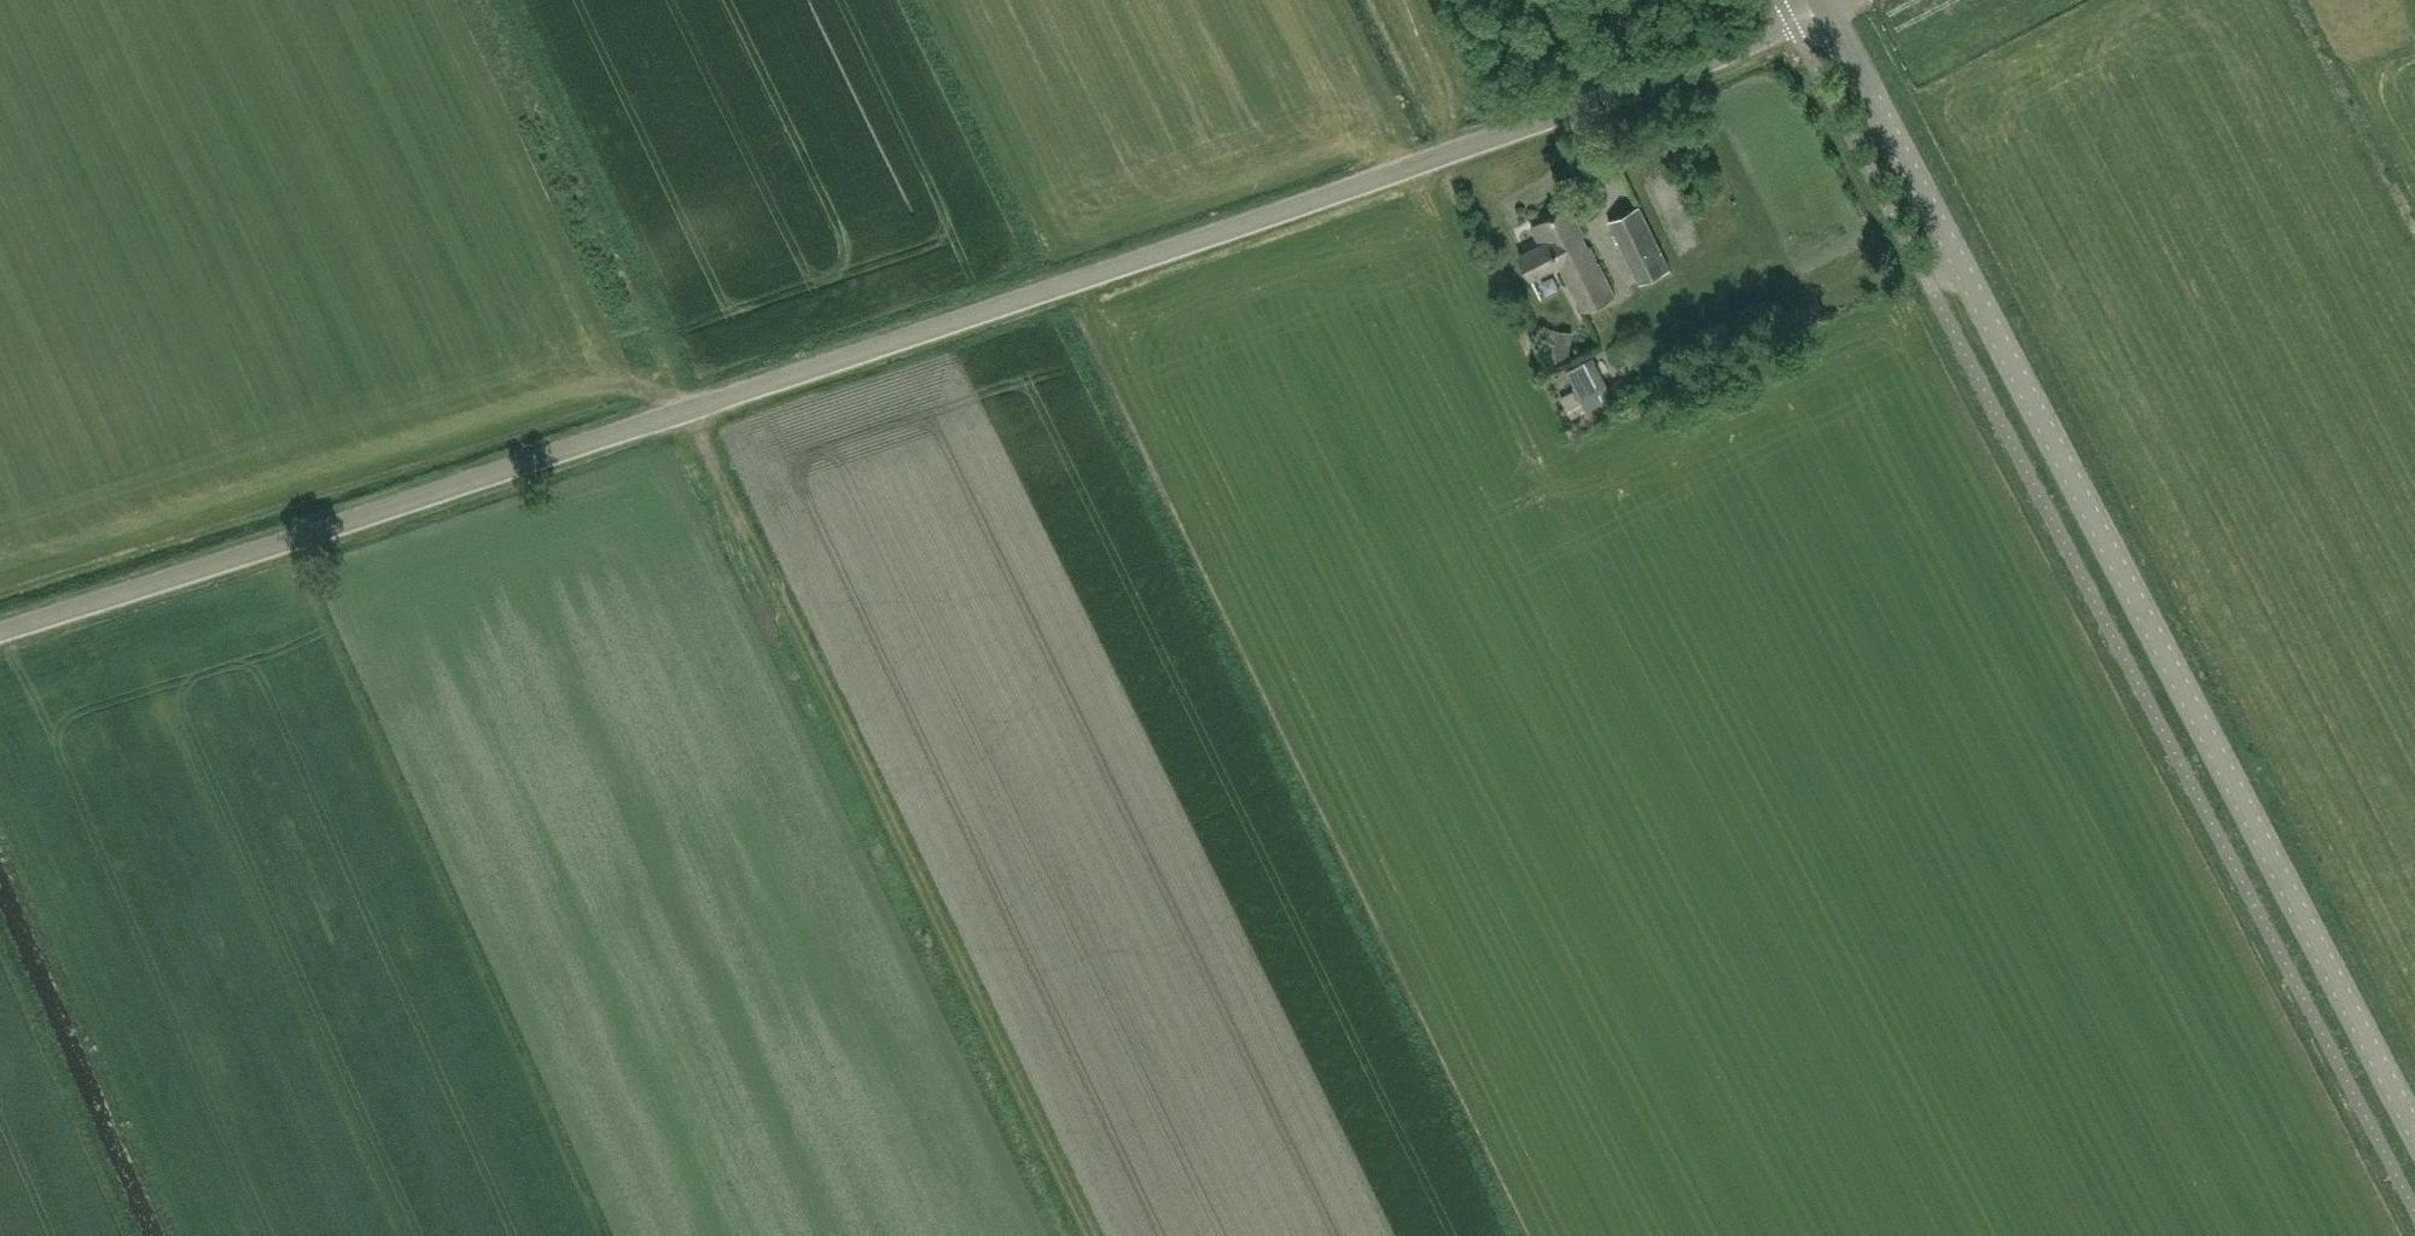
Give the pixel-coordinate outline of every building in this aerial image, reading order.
[(1608,220),(1639,283),(1670,268),(1639,205),(1608,220)] [(1519,253),(1532,278),(1559,264),(1583,311),(1615,295),(1590,245),(1587,247),(1581,235),(1584,234),(1570,206),(1531,226),(1539,243),(1519,253)] [(1567,371),(1580,397),(1607,383),(1594,358),(1567,371)]
